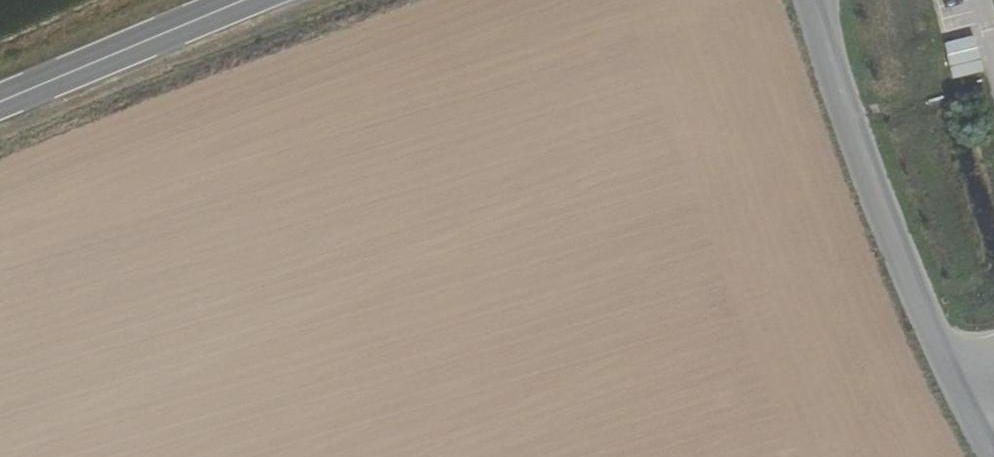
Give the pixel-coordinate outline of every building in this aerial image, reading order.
[(945,56),(952,81),(983,73),(976,48),(945,56)]
